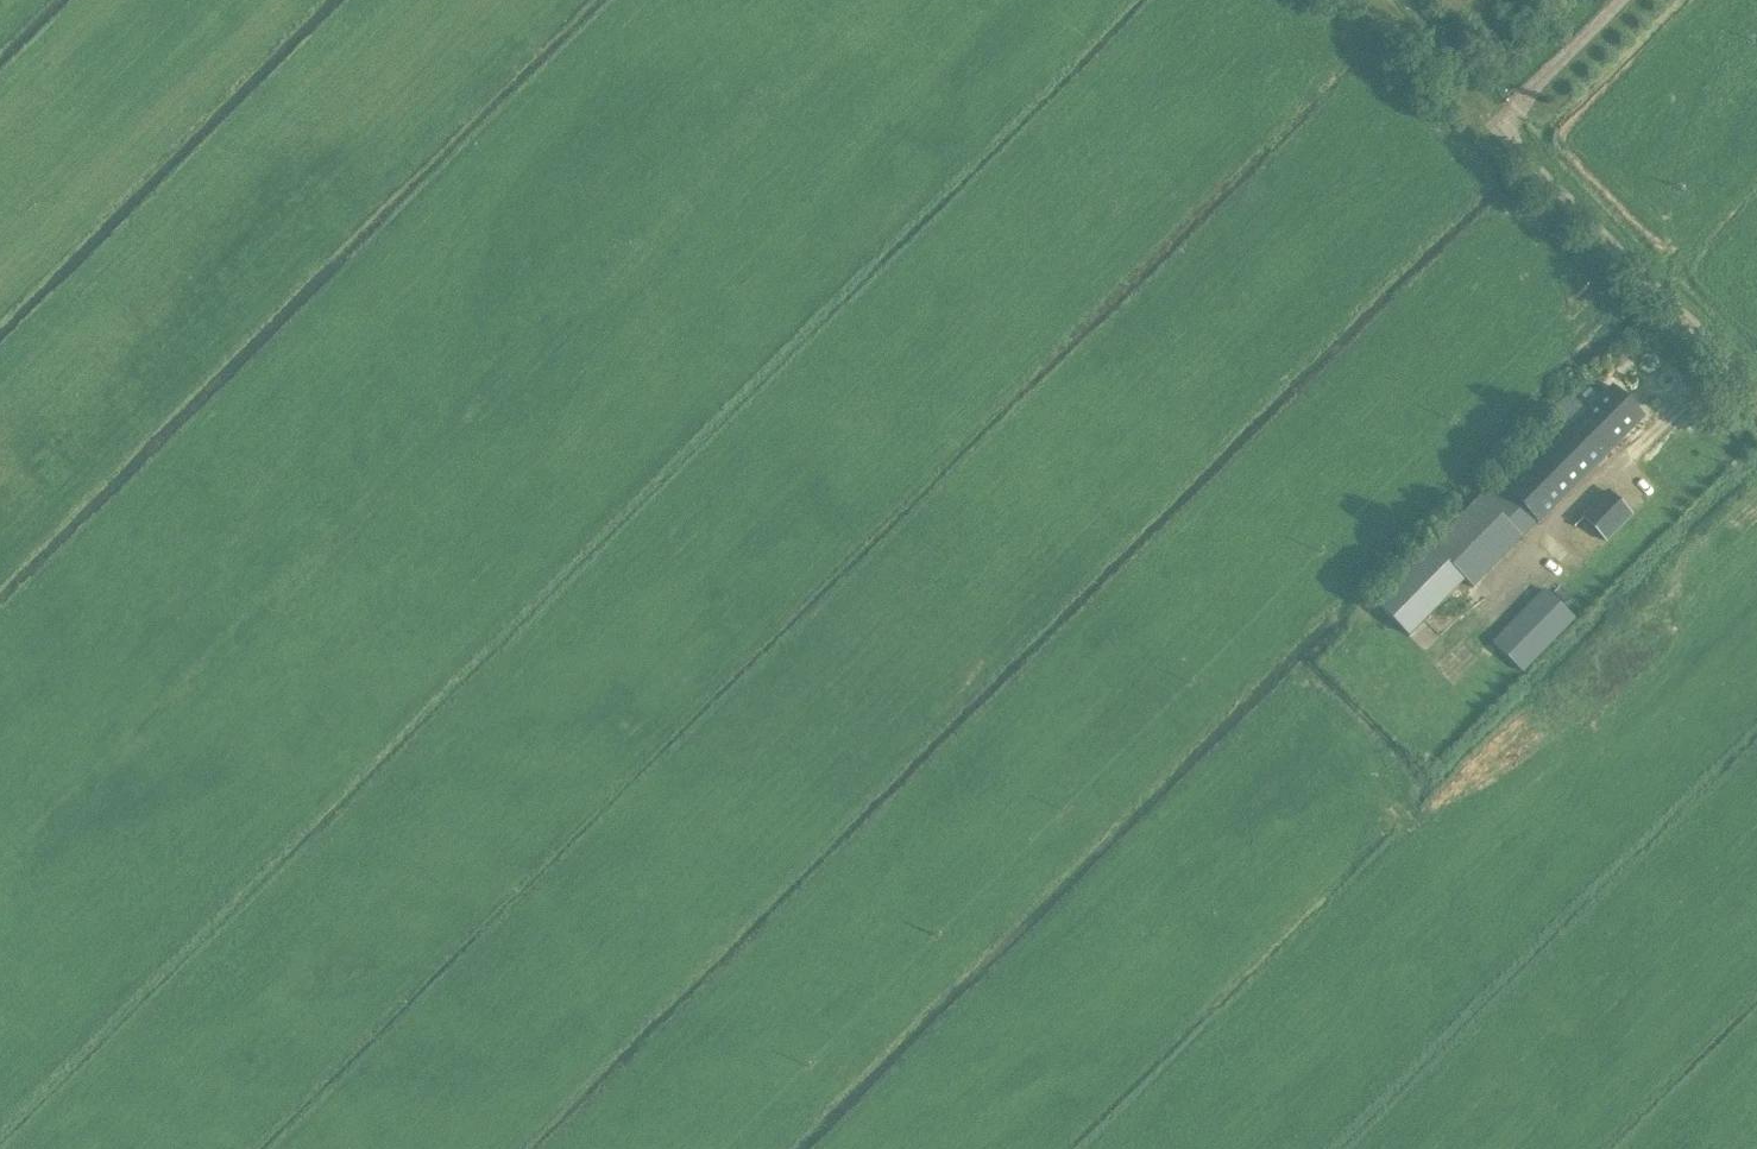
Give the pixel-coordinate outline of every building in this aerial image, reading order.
[(1507,493),(1537,523),(1538,524),(1644,417),(1614,387),(1588,413),(1569,395),(1549,416),(1567,434),(1507,493)] [(1537,523),(1507,493),(1496,482),(1432,548),(1464,580),(1473,588),(1537,523)] [(1558,543),(1582,566),(1632,516),(1608,492),(1558,543)] [(1409,636),(1464,580),(1432,548),(1377,605),(1409,636)] [(1545,590),(1493,643),(1523,672),(1575,620),(1545,590)]
